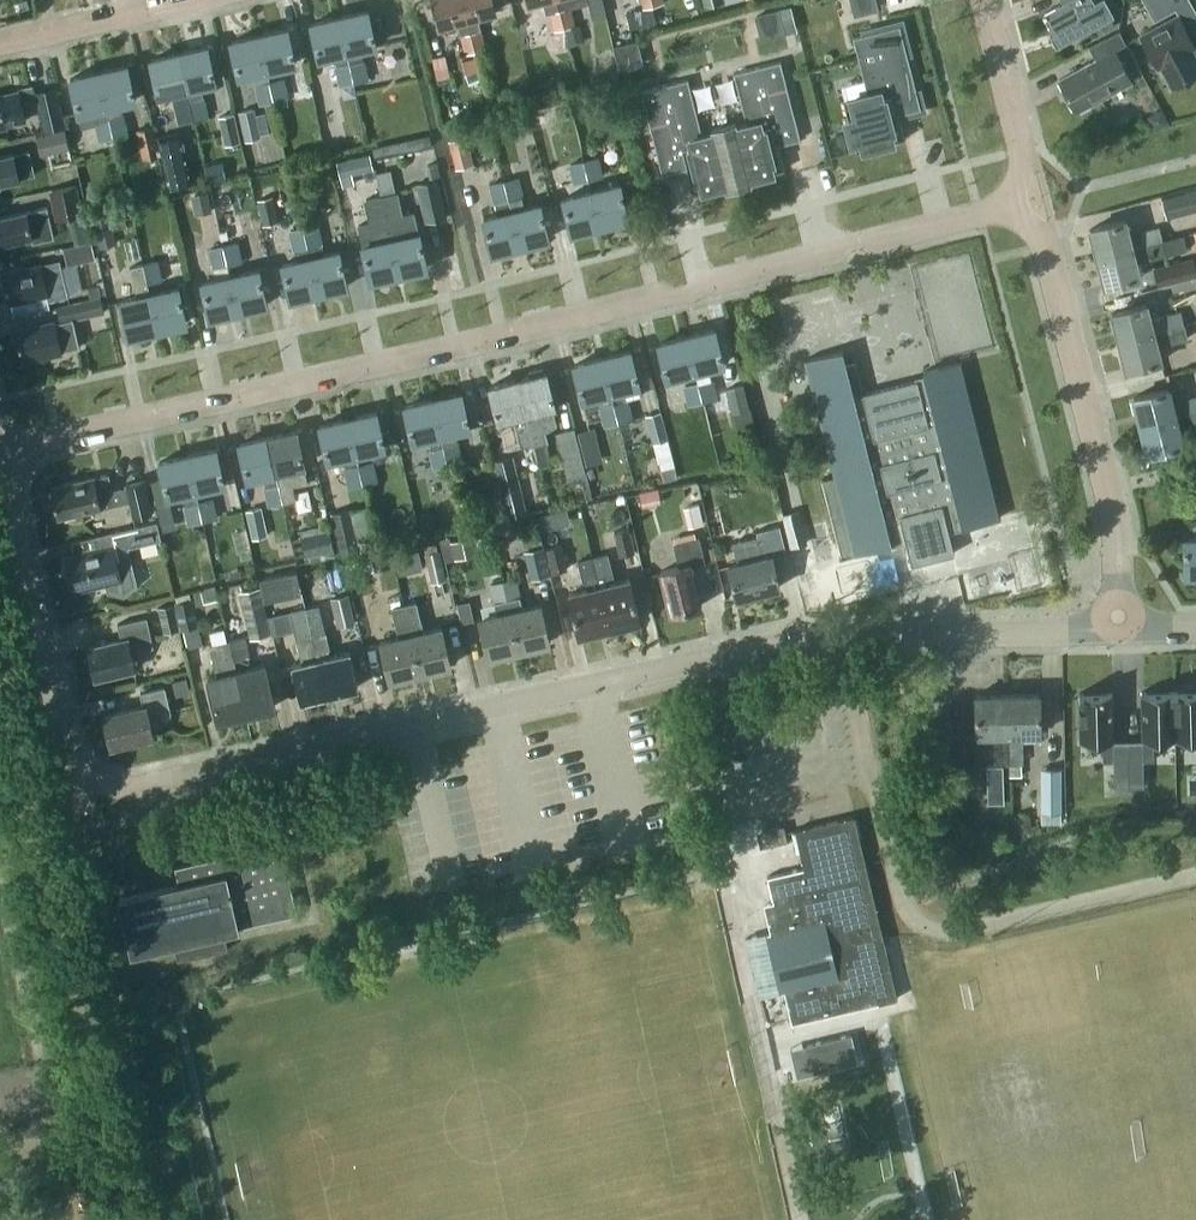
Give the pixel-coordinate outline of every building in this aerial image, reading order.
[(439,25),(457,21),(460,34),(470,31),(462,0),(432,0),(439,25)] [(470,31),(481,28),(477,15),(495,11),(493,0),(462,0),(470,31)] [(557,0),(543,0),(546,13),(550,12),(559,9),(557,0)] [(559,9),(570,7),(588,2),(587,0),(557,0),(559,9)] [(596,13),(608,10),(606,0),(593,0),(596,13)] [(854,15),(879,9),(877,0),(850,0),(854,15)] [(1063,2),(1042,13),(1053,34),(1050,36),(1056,47),(1099,24),(1111,17),(1114,16),(1105,0),(1093,0),(1062,0),(1063,2)] [(1159,14),(1184,0),(1151,0),(1159,14)] [(570,7),(559,9),(564,27),(574,24),(570,7)] [(754,14),(760,39),(785,33),(779,7),(754,14)] [(367,9),(338,16),(346,51),(349,63),(362,59),(360,48),(375,44),(367,9)] [(559,9),(550,12),(554,30),(564,27),(559,9)] [(1195,45),(1178,14),(1140,34),(1157,66),(1159,64),(1171,86),(1195,72),(1195,56),(1191,47),(1195,45)] [(338,16),(310,22),(318,57),(334,54),(346,51),(338,16)] [(1103,32),(1115,25),(1111,17),(1099,24),(1103,32)] [(569,45),(584,41),(579,23),(574,24),(564,27),(569,45)] [(854,142),(856,150),(904,138),(898,113),(920,108),(899,24),(853,36),(867,93),(843,99),(848,119),(845,119),(851,142),(854,142)] [(287,28),(259,34),(267,69),(274,67),(279,66),(295,63),(287,28)] [(481,28),(470,31),(475,50),(485,47),(481,28)] [(1095,58),(1059,78),(1076,110),(1131,80),(1114,49),(1125,42),(1119,29),(1089,46),(1095,58)] [(470,31),(460,34),(465,52),(475,50),(470,31)] [(259,34),(230,41),(238,75),(254,72),(256,83),(270,80),(267,69),(259,34)] [(644,65),(638,39),(613,45),(619,71),(644,65)] [(207,46),(179,52),(189,99),(202,96),(199,84),(215,81),(207,46)] [(179,52),(150,59),(158,94),(174,90),(181,121),(193,118),(189,99),(179,52)] [(466,73),(477,69),(474,57),(462,60),(466,73)] [(362,59),(349,63),(353,81),(367,78),(362,59)] [(734,122),(723,125),(738,185),(750,182),(748,178),(784,169),(778,144),(800,138),(780,60),(733,72),(747,124),(735,126),(734,122)] [(349,63),(337,65),(341,84),(353,81),(349,63)] [(127,64),(98,71),(106,106),(108,117),(122,114),(119,103),(135,99),(127,64)] [(98,71),(70,77),(78,112),(93,108),(106,106),(98,71)] [(282,77),(270,80),(274,99),(286,97),(282,77)] [(738,185),(723,125),(712,127),(713,132),(702,135),(687,78),(641,90),(662,173),(684,168),(691,192),(726,183),(727,188),(738,185)] [(270,80),(256,83),(261,102),(274,99),(270,80)] [(65,125),(56,85),(34,90),(43,130),(65,125)] [(7,125),(6,121),(24,117),(19,91),(0,95),(0,126),(7,125)] [(202,96),(189,99),(193,118),(206,115),(202,96)] [(239,110),(245,140),(261,137),(261,134),(270,132),(265,111),(255,113),(254,107),(239,110)] [(532,113),(531,114),(534,125),(545,122),(542,111),(532,113)] [(241,140),(234,113),(218,117),(225,144),(241,140)] [(122,114),(108,117),(113,136),(126,133),(122,114)] [(108,117),(96,120),(100,139),(113,136),(108,117)] [(492,122),(496,135),(514,130),(511,117),(492,122)] [(135,128),(143,159),(160,154),(153,124),(135,128)] [(36,134),(41,154),(69,147),(64,127),(36,134)] [(163,150),(171,184),(187,181),(186,175),(188,174),(188,171),(189,171),(188,167),(186,168),(186,164),(184,164),(181,150),(186,149),(184,140),(177,141),(176,134),(161,137),(162,145),(158,146),(160,151),(163,150)] [(370,147),(373,160),(430,148),(427,135),(370,147)] [(449,139),(456,168),(474,163),(466,135),(449,139)] [(0,187),(2,182),(19,178),(19,177),(34,173),(29,150),(13,154),(13,153),(0,156),(0,187)] [(337,160),(342,186),(354,184),(352,172),(372,168),(369,153),(337,160)] [(583,160),(588,179),(601,176),(596,156),(583,160)] [(570,163),(575,182),(588,179),(583,160),(570,163)] [(56,185),(74,181),(71,166),(53,171),(56,185)] [(395,168),(381,169),(383,188),(396,187),(395,168)] [(516,176),(503,180),(508,198),(521,195),(516,176)] [(446,216),(438,178),(416,182),(424,221),(446,216)] [(503,180),(491,183),(495,202),(508,198),(503,180)] [(49,190),(56,219),(83,212),(77,183),(49,190)] [(628,217),(619,183),(591,190),(599,225),(628,217)] [(236,210),(253,210),(254,184),(236,184),(236,210)] [(591,190),(563,197),(571,232),(599,225),(591,190)] [(1166,218),(1195,210),(1195,190),(1161,198),(1166,218)] [(210,210),(206,191),(194,194),(199,212),(210,210)] [(427,267),(414,211),(403,213),(398,191),(380,195),(398,273),(427,267)] [(278,221),(272,194),(257,198),(263,224),(278,221)] [(370,280),(398,273),(380,195),(364,199),(369,221),(357,223),(370,280)] [(521,195),(508,198),(520,245),(548,238),(539,203),(524,207),(521,195)] [(498,213),(483,217),(492,252),(520,245),(508,198),(495,202),(498,213)] [(26,211),(26,210),(0,216),(0,243),(31,236),(32,242),(54,237),(47,206),(26,211)] [(93,217),(100,247),(116,243),(112,228),(126,225),(123,210),(93,217)] [(1125,219),(1090,228),(1097,256),(1132,247),(1125,219)] [(316,223),(303,226),(308,245),(321,242),(316,223)] [(303,226),(291,229),(295,248),(308,245),(303,226)] [(1159,226),(1139,231),(1142,244),(1162,239),(1159,226)] [(1132,247),(1097,256),(1104,284),(1139,275),(1135,260),(1186,247),(1183,233),(1162,239),(1142,244),(1132,247)] [(91,240),(63,246),(67,264),(95,258),(95,257),(91,240)] [(236,242),(222,245),(227,264),(240,261),(236,242)] [(321,242),(308,245),(318,291),(347,285),(339,250),(323,254),(321,242)] [(215,267),(227,264),(222,245),(210,247),(215,267)] [(298,260),(282,263),(290,298),(318,291),(308,245),(295,248),(298,260)] [(41,263),(2,272),(9,302),(46,293),(48,299),(68,295),(59,259),(41,263)] [(1158,285),(1195,276),(1195,268),(1194,259),(1154,268),(1158,285)] [(156,260),(143,263),(147,281),(160,279),(156,260)] [(137,296),(121,300),(129,335),(158,328),(150,293),(147,281),(143,263),(130,266),(137,296)] [(258,269),(229,275),(237,310),(266,303),(258,269)] [(217,278),(202,282),(209,316),(237,310),(229,275),(217,278)] [(178,287),(150,293),(158,328),(186,322),(178,287)] [(74,301),(77,317),(105,311),(102,296),(74,301)] [(1112,312),(1119,340),(1165,328),(1162,316),(1150,319),(1146,303),(1112,312)] [(1180,311),(1162,316),(1165,328),(1184,324),(1180,311)] [(73,316),(15,330),(22,359),(79,346),(73,316)] [(1165,328),(1119,340),(1126,368),(1161,359),(1157,344),(1187,336),(1184,324),(1165,328)] [(714,328),(685,335),(695,370),(697,381),(710,378),(708,367),(723,363),(714,328)] [(685,335),(658,342),(667,377),(682,373),(695,370),(685,335)] [(630,349),(602,357),(613,403),(626,400),(623,388),(639,384),(630,349)] [(863,392),(855,362),(845,365),(841,349),(805,358),(824,436),(834,475),(822,478),(841,556),(892,544),(891,542),(905,539),(911,563),(954,552),(948,528),(961,525),(962,526),(1000,516),(961,361),(923,370),(924,377),(863,392)] [(602,357),(573,364),(582,398),(598,395),(601,406),(613,403),(602,357)] [(545,371),(543,372),(541,367),(528,370),(530,375),(517,378),(526,413),(534,443),(546,440),(544,430),(555,423),(551,406),(554,406),(545,371)] [(513,416),(516,427),(521,446),(534,443),(526,413),(517,378),(489,385),(498,420),(513,416)] [(710,378),(697,381),(703,400),(715,397),(710,378)] [(697,381),(685,384),(690,403),(703,400),(697,381)] [(726,388),(731,412),(749,408),(743,384),(726,388)] [(1168,387),(1133,396),(1140,424),(1175,415),(1172,403),(1168,387)] [(461,392),(432,398),(440,433),(443,445),(456,442),(453,430),(469,426),(461,392)] [(1181,400),(1185,413),(1195,410),(1195,397),(1181,400)] [(432,398),(404,405),(412,440),(428,436),(430,448),(443,445),(440,433),(432,398)] [(626,400),(613,403),(618,422),(631,418),(626,400)] [(613,403),(601,406),(605,425),(618,422),(613,403)] [(668,438),(667,438),(660,410),(645,414),(662,478),(677,474),(677,473),(668,438)] [(1185,413),(1188,426),(1195,424),(1195,410),(1185,413)] [(376,411),(348,418),(356,452),(369,449),(384,446),(376,411)] [(1175,415),(1140,424),(1148,453),(1182,444),(1175,415)] [(348,418),(319,424),(327,459),(343,455),(345,466),(358,463),(356,452),(348,418)] [(585,471),(574,426),(555,431),(567,476),(572,474),(573,479),(582,477),(581,472),(585,471)] [(296,429),(267,436),(275,471),(278,482),(282,501),(295,498),(292,485),(308,481),(304,464),(296,429)] [(267,436),(239,442),(247,477),(263,474),(265,485),(278,482),(275,471),(267,436)] [(456,442),(443,445),(448,464),(460,461),(456,442)] [(443,445),(430,448),(435,467),(448,464),(443,445)] [(216,448),(187,454),(195,489),(208,486),(224,483),(216,448)] [(187,454),(159,461),(167,496),(182,492),(185,503),(198,500),(195,489),(187,454)] [(494,458),(505,506),(524,502),(513,454),(494,458)] [(1180,480),(1195,476),(1195,459),(1176,464),(1180,480)] [(371,460),(358,463),(363,483),(376,480),(371,460)] [(358,463),(345,466),(350,486),(363,483),(358,463)] [(93,477),(93,476),(51,486),(58,517),(100,507),(100,506),(124,501),(121,487),(112,489),(108,473),(93,477)] [(125,483),(133,516),(152,512),(144,479),(125,483)] [(278,482),(265,485),(270,504),(282,501),(278,482)] [(211,497),(198,500),(202,520),(215,517),(211,497)] [(198,500),(185,503),(189,523),(202,520),(198,500)] [(702,522),(698,504),(686,507),(691,525),(702,522)] [(267,535),(261,506),(246,509),(252,538),(267,535)] [(331,512),(340,550),(358,546),(350,507),(331,512)] [(781,514),(790,547),(807,543),(799,509),(781,514)] [(67,556),(68,558),(65,558),(66,573),(71,584),(74,584),(75,588),(108,581),(110,588),(123,591),(132,583),(129,568),(132,567),(127,547),(161,539),(156,520),(95,535),(98,548),(67,556)] [(299,529),(305,555),(302,556),(298,542),(292,544),(298,566),(307,563),(305,557),(333,550),(327,523),(299,529)] [(728,564),(736,596),(779,586),(772,555),(786,552),(779,524),(756,530),(762,556),(728,564)] [(613,531),(619,555),(635,551),(629,527),(613,531)] [(453,552),(477,547),(474,535),(450,541),(453,552)] [(660,569),(671,612),(700,605),(691,564),(705,561),(699,536),(673,542),(678,565),(660,569)] [(1183,538),(1184,574),(1195,573),(1195,538),(1183,538)] [(546,548),(552,572),(566,568),(560,544),(546,548)] [(523,551),(530,579),(550,574),(543,546),(523,551)] [(439,550),(425,554),(431,582),(445,578),(439,550)] [(607,553),(592,556),(609,627),(639,619),(629,578),(611,582),(609,575),(612,574),(607,553)] [(609,627),(592,556),(578,560),(583,581),(585,580),(587,588),(569,592),(579,634),(609,627)] [(260,578),(264,598),(292,592),(288,572),(260,578)] [(516,577),(502,580),(519,648),(549,641),(540,603),(523,607),(516,577)] [(519,648),(502,580),(488,583),(495,613),(479,617),(488,655),(519,648)] [(238,591),(250,639),(271,634),(260,586),(238,591)] [(330,597),(337,626),(355,622),(348,593),(330,597)] [(198,625),(192,597),(175,601),(181,629),(184,628),(188,648),(204,644),(199,625),(198,625)] [(415,601),(403,604),(420,671),(450,664),(441,626),(422,631),(415,601)] [(158,605),(164,632),(179,629),(174,602),(158,605)] [(420,671),(403,604),(391,607),(398,636),(380,641),(389,679),(420,671)] [(325,694),(311,635),(305,607),(291,610),(303,661),(293,664),(301,699),(325,694)] [(88,645),(95,677),(135,668),(130,650),(153,645),(146,616),(117,623),(120,638),(88,645)] [(326,631),(311,635),(325,694),(357,686),(349,651),(331,655),(326,631)] [(245,635),(229,639),(233,659),(250,656),(245,635)] [(233,659),(229,639),(209,643),(217,675),(208,677),(217,719),(246,712),(236,670),(233,659)] [(264,664),(236,670),(246,712),(274,706),(264,664)] [(189,687),(187,678),(173,681),(175,691),(189,687)] [(104,714),(110,743),(153,733),(149,717),(170,712),(164,686),(140,691),(143,705),(104,714)] [(1174,690),(1175,738),(1195,737),(1195,689),(1174,690)] [(1174,690),(1141,691),(1143,759),(1154,759),(1153,738),(1175,738),(1174,690)] [(1080,739),(1103,739),(1103,760),(1114,760),(1112,691),(1079,692),(1080,739)] [(1007,693),(1008,763),(1009,775),(1021,775),(1020,762),(1023,762),(1022,733),(1039,732),(1038,692),(1007,693)] [(1003,763),(1008,763),(1007,693),(975,694),(976,734),(993,734),(994,763),(1003,763)] [(962,764),(962,733),(947,733),(947,764),(962,764)] [(934,762),(946,762),(946,735),(934,735),(934,762)] [(1003,763),(994,763),(987,764),(988,801),(1004,801),(1003,763)] [(1128,764),(1113,765),(1113,785),(1128,785),(1128,764)] [(1143,764),(1128,764),(1128,785),(1143,784),(1143,764)] [(1040,811),(1061,811),(1061,768),(1041,767),(1040,811)] [(784,990),(791,1022),(897,1001),(885,944),(856,815),(800,826),(808,865),(767,875),(773,900),(770,901),(765,909),(770,931),(766,932),(780,991),(784,990)] [(762,829),(766,845),(787,840),(784,824),(762,829)] [(237,925),(295,912),(279,843),(176,867),(180,883),(119,897),(131,952),(174,942),(177,959),(220,949),(216,933),(238,928),(237,925)] [(851,1033),(805,1044),(811,1072),(858,1061),(851,1033)]
